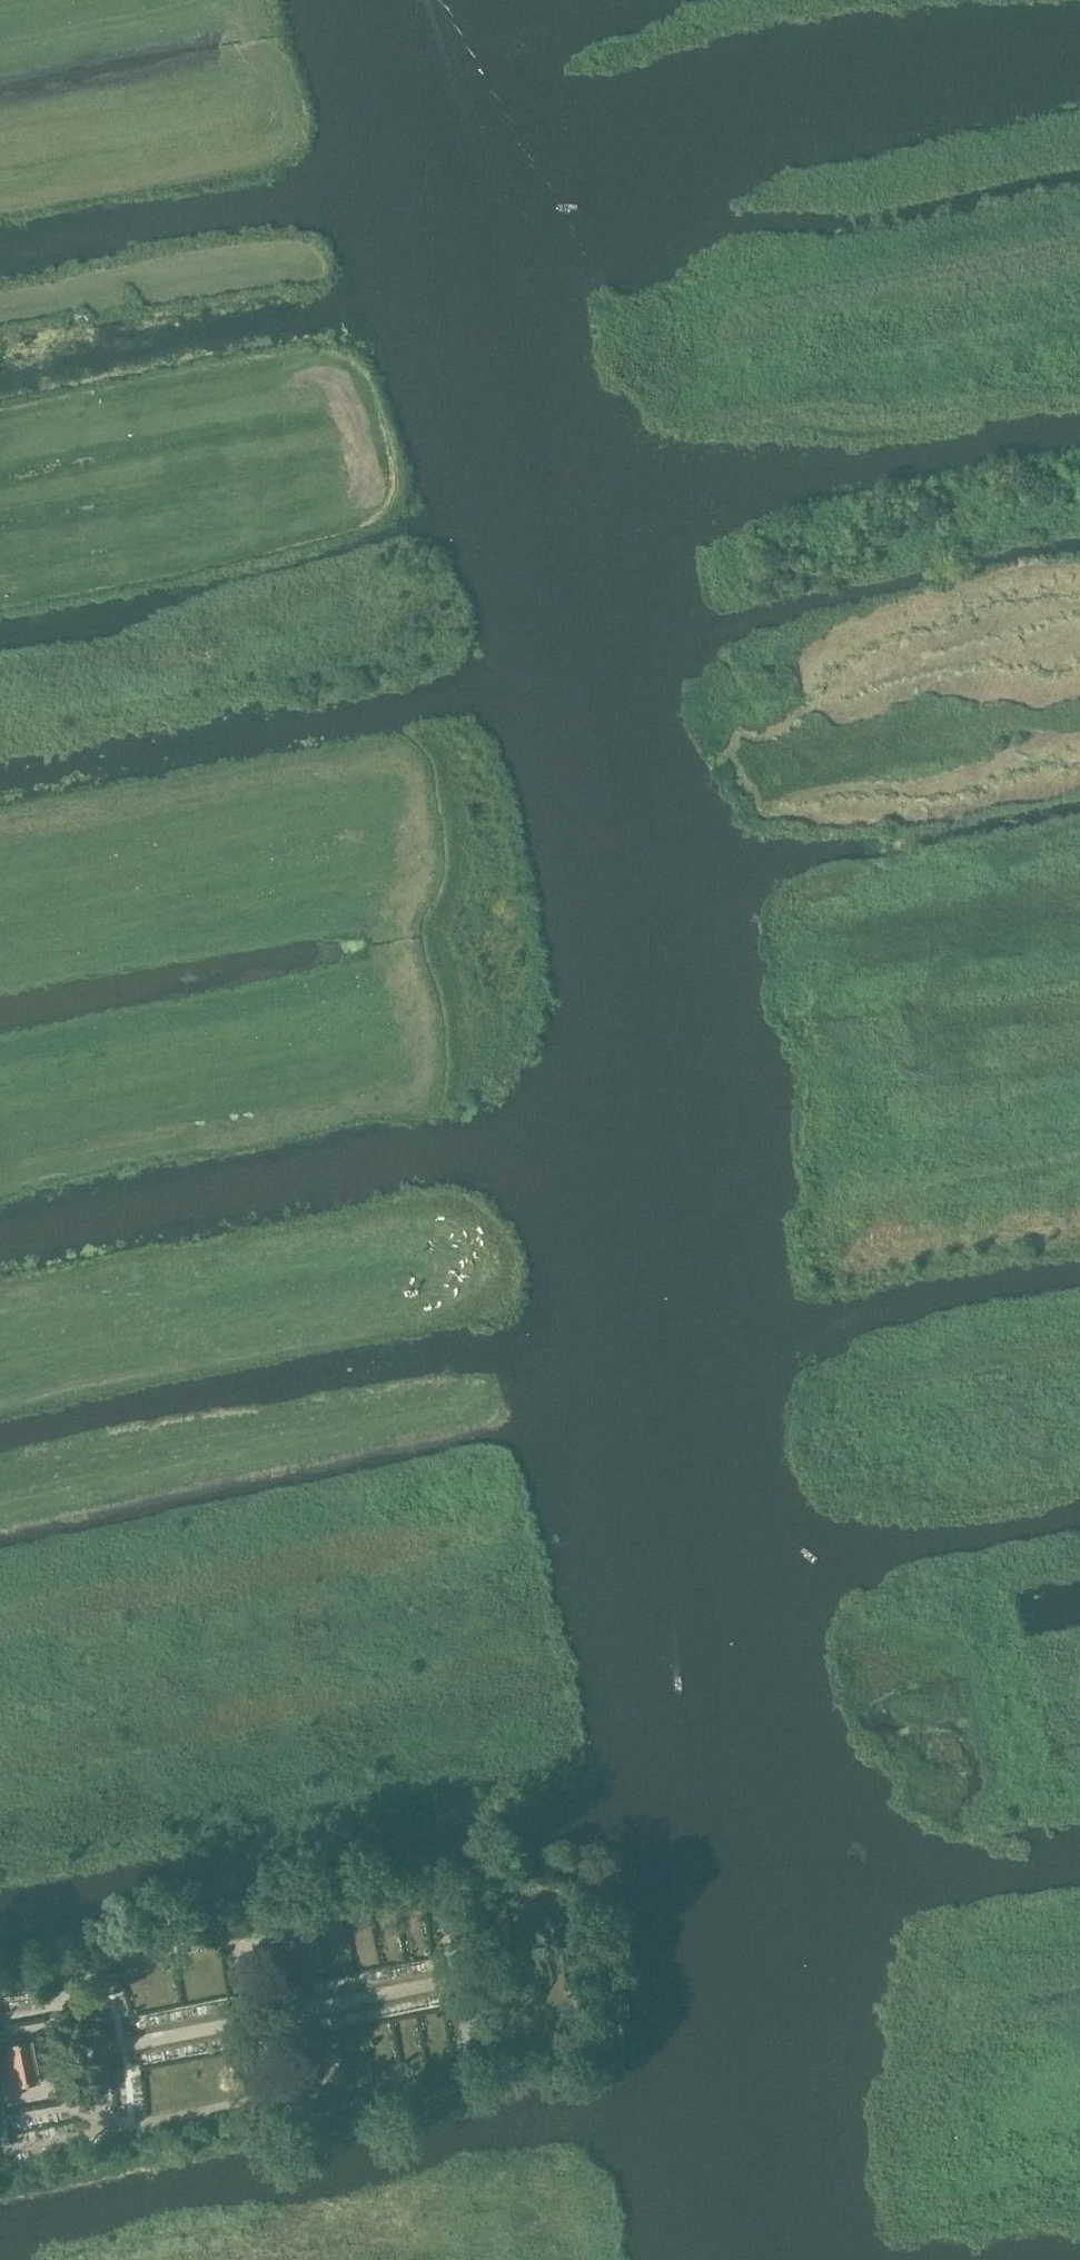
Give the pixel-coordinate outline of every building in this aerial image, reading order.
[(17,2082),(18,2088),(39,2083),(31,2043),(10,2047),(11,2053),(5,2054),(8,2071),(4,2072),(6,2084),(17,2082)]
